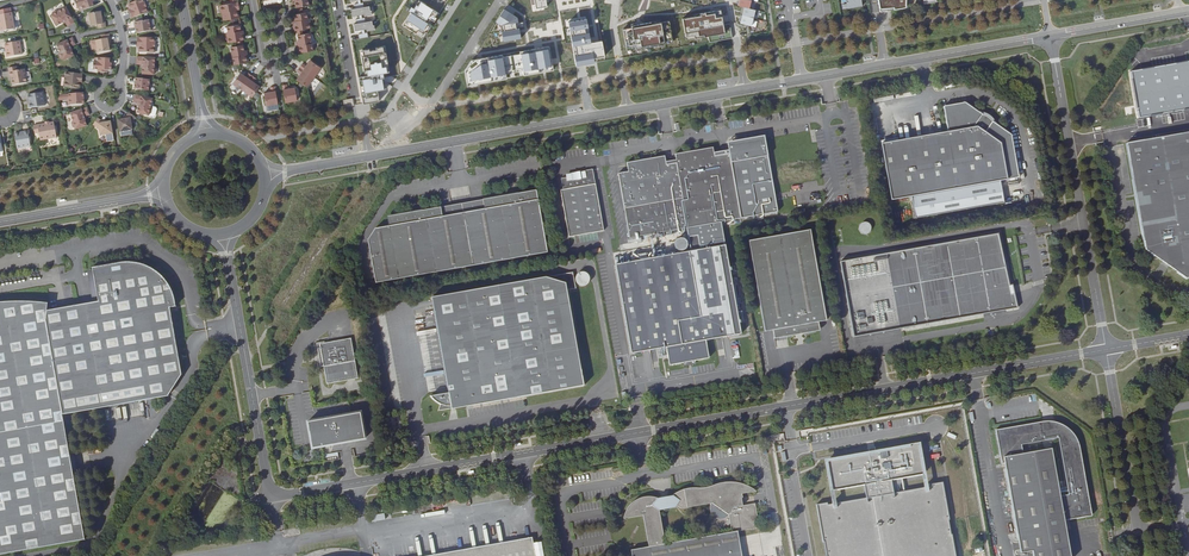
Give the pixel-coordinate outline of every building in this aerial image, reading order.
[(74,1),(77,8),(78,7),(80,11),(94,6),(92,2),(94,2),(94,0),(76,0),(74,1)] [(144,0),(139,0),(127,4),(129,9),(129,10),(131,9),(131,11),(129,11),(129,12),(132,18),(148,12),(144,0)] [(309,6),(308,0),(294,0),(296,8),(309,6)] [(533,1),(536,1),(537,9),(549,7),(548,0),(533,0),(533,1)] [(861,0),(846,0),(847,8),(862,6),(861,0)] [(880,12),(905,7),(905,0),(878,0),(880,12)] [(421,36),(424,31),(427,33),(431,25),(428,23),(430,19),(432,20),(435,14),(424,7),(426,4),(421,1),(418,6),(416,5),(414,8),(415,9),(413,14),(411,13),(406,20),(409,21),(405,26),(421,36)] [(222,13),(223,21),(239,18),(237,10),(236,10),(236,8),(239,7),(238,2),(219,6),(221,13),(222,13)] [(426,4),(424,7),(435,14),(432,20),(434,21),(439,13),(426,4)] [(355,9),(351,10),(352,17),(359,15),(361,15),(364,14),(364,16),(372,15),(371,11),(370,11),(369,6),(364,7),(355,9)] [(753,8),(747,6),(743,24),(756,27),(760,9),(753,8)] [(51,16),(56,26),(63,23),(65,22),(65,23),(68,27),(74,23),(66,7),(58,11),(56,11),(52,13),(52,15),(51,16)] [(685,14),(689,35),(732,28),(729,7),(685,14)] [(518,18),(504,9),(495,22),(501,25),(503,42),(521,39),(518,18)] [(101,12),(89,14),(91,26),(97,25),(98,29),(106,27),(104,20),(102,20),(102,17),(101,12)] [(0,16),(0,32),(16,29),(13,13),(0,16)] [(294,32),(311,29),(310,24),(309,24),(307,13),(294,15),(296,26),(293,27),(294,32)] [(151,26),(150,19),(134,23),(135,27),(136,27),(137,28),(135,28),(136,33),(151,31),(150,26),(151,26)] [(568,22),(576,66),(606,61),(602,41),(592,43),(587,19),(568,22)] [(626,27),(629,48),(673,41),(669,20),(626,27)] [(356,24),(353,24),(355,31),(361,30),(364,30),(366,29),(367,31),(374,30),(374,25),(373,26),(372,21),(365,22),(356,24)] [(227,39),(228,43),(244,40),(243,35),(241,35),(239,25),(226,27),(228,38),(227,39)] [(298,54),(313,51),(310,33),(297,35),(298,42),(300,41),(300,45),(297,46),(298,54)] [(109,34),(101,36),(102,39),(95,41),(98,53),(110,51),(109,46),(108,42),(110,42),(109,34)] [(77,45),(74,38),(57,45),(61,52),(60,55),(61,58),(64,59),(64,60),(75,56),(72,49),(71,47),(72,46),(77,45)] [(155,38),(137,38),(137,45),(140,45),(140,47),(138,47),(138,52),(155,53),(155,38)] [(19,41),(4,44),(5,49),(6,48),(7,53),(6,53),(7,57),(22,55),(19,41)] [(231,47),(234,65),(248,62),(247,55),(244,55),(243,51),(244,51),(243,45),(231,47)] [(503,54),(471,60),(464,71),(467,85),(555,69),(551,46),(519,52),(519,53),(503,56),(503,54)] [(363,104),(379,101),(377,90),(384,89),(382,78),(384,78),(383,73),(387,73),(386,67),(388,66),(385,53),(383,53),(382,47),(375,48),(376,50),(369,51),(369,50),(362,51),(363,57),(361,57),(365,77),(358,78),(363,104)] [(142,67),(142,74),(154,75),(154,74),(156,72),(156,68),(154,66),(155,58),(137,57),(137,65),(141,65),(142,65),(142,67)] [(110,58),(95,58),(94,62),(93,62),(93,69),(98,70),(98,72),(104,72),(104,70),(106,70),(111,71),(112,63),(109,63),(110,58)] [(299,68),(314,78),(321,68),(310,60),(306,66),(302,63),(299,68)] [(1130,72),(1138,117),(1188,108),(1188,62),(1130,72)] [(16,67),(8,68),(10,77),(11,77),(12,85),(27,83),(24,69),(17,71),(16,67)] [(307,88),(314,78),(299,68),(296,72),(300,74),(296,80),(307,88)] [(83,74),(65,72),(63,87),(80,89),(81,83),(79,83),(79,81),(82,82),(82,81),(83,74)] [(232,83),(242,90),(252,76),(248,73),(246,77),(239,73),(232,83)] [(252,76),(242,90),(252,98),(260,87),(254,82),(256,79),(252,76)] [(149,84),(150,80),(135,78),(135,83),(136,83),(136,85),(135,84),(134,89),(150,91),(151,85),(149,84)] [(282,85),(285,103),(297,101),(295,88),(288,89),(287,84),(282,85)] [(266,106),(278,104),(275,87),(270,87),(271,92),(263,93),(266,106)] [(42,92),(27,95),(28,99),(29,99),(30,104),(29,104),(29,108),(45,106),(42,92)] [(83,93),(69,94),(69,98),(68,98),(68,105),(84,104),(84,99),(82,99),(82,97),(84,97),(83,93)] [(138,106),(137,113),(148,116),(149,115),(151,113),(152,109),(150,107),(152,99),(135,95),(133,102),(138,103),(139,104),(138,106)] [(352,99),(343,100),(344,107),(354,106),(352,99)] [(981,114),(966,103),(944,107),(948,132),(882,144),(892,201),(1019,179),(1012,136),(997,125),(994,121),(990,117),(986,115),(983,114),(981,114)] [(87,108),(70,113),(73,121),(71,123),(73,127),(75,128),(75,129),(87,126),(85,119),(84,117),(85,116),(89,115),(87,108)] [(118,120),(120,132),(132,130),(131,123),(135,117),(129,113),(126,116),(124,119),(122,119),(118,120)] [(102,121),(97,118),(93,125),(99,129),(100,136),(112,133),(110,121),(107,122),(104,123),(102,121)] [(53,122),(33,126),(34,134),(38,133),(40,140),(56,138),(53,122)] [(14,134),(17,149),(30,146),(28,131),(23,132),(23,133),(19,134),(19,133),(14,134)] [(1127,143),(1145,250),(1156,258),(1157,256),(1163,258),(1169,260),(1174,265),(1177,270),(1176,272),(1185,279),(1188,278),(1188,132),(1127,143)] [(726,145),(687,152),(689,161),(697,207),(700,225),(753,216),(742,151),(727,154),(726,145)] [(697,207),(689,161),(679,163),(678,154),(627,162),(629,171),(619,173),(627,220),(697,207)] [(567,181),(567,177),(561,178),(563,189),(561,190),(569,236),(604,230),(593,169),(585,170),(585,171),(586,177),(567,181)] [(566,174),(567,177),(567,181),(586,177),(585,171),(566,174)] [(390,235),(372,238),(379,282),(547,253),(537,191),(482,200),(483,206),(441,213),(440,208),(387,217),(390,235)] [(630,237),(700,225),(697,207),(627,220),(630,237)] [(872,223),(862,221),(860,231),(870,233),(872,223)] [(810,326),(820,324),(828,322),(812,231),(750,241),(766,333),(774,332),(786,330),(788,336),(811,332),(810,326)] [(997,233),(840,261),(853,336),(1017,307),(1012,285),(1009,285),(997,233)] [(725,245),(615,265),(631,354),(667,348),(670,365),(684,363),(685,363),(686,364),(694,363),(694,361),(695,361),(709,358),(706,341),(741,334),(725,245)] [(75,311),(92,411),(168,398),(181,377),(170,311),(175,310),(175,307),(174,304),(173,300),(171,296),(169,293),(167,289),(164,284),(160,280),(156,277),(151,273),(146,271),(141,269),(136,268),(132,267),(127,267),(122,268),(117,268),(94,273),(99,307),(75,311)] [(573,272),(432,297),(449,392),(431,396),(433,398),(437,402),(442,404),(440,410),(457,407),(456,405),(460,404),(465,402),(465,401),(467,400),(468,405),(584,385),(567,290),(576,289),(573,272)] [(584,272),(582,272),(581,272),(580,273),(578,274),(577,275),(576,276),(576,278),(576,279),(576,281),(577,282),(578,283),(579,284),(580,285),(582,286),(583,286),(585,285),(586,285),(587,284),(588,283),(590,281),(590,280),(590,278),(589,276),(589,275),(588,274),(587,273),(585,272),(584,272)] [(92,411),(75,311),(48,315),(48,305),(6,302),(0,303),(0,555),(85,540),(63,416),(92,411)] [(821,333),(820,324),(810,326),(811,332),(788,336),(786,330),(774,332),(776,340),(788,338),(790,338),(810,334),(811,334),(821,333)] [(316,346),(319,360),(319,366),(323,365),(326,383),(357,378),(350,338),(323,343),(323,341),(315,342),(316,346)] [(361,412),(308,421),(313,448),(366,438),(361,412)] [(996,432),(1002,467),(1005,466),(1021,553),(1033,551),(1034,555),(1072,555),(1065,521),(1093,516),(1079,443),(1077,437),(1075,434),(1073,433),(1072,431),(1070,430),(1067,428),(1066,427),(1063,425),(1060,424),(1058,423),(1056,423),(1053,423),(1051,422),(1048,423),(996,432)] [(818,504),(825,542),(826,542),(828,555),(958,555),(954,535),(953,535),(951,520),(952,520),(945,483),(935,484),(935,486),(896,493),(894,480),(926,474),(920,443),(912,444),(913,446),(879,452),(878,450),(878,447),(870,448),(871,451),(871,454),(829,461),(834,490),(866,485),(868,498),(829,504),(829,502),(818,504)] [(912,444),(878,450),(879,452),(913,446),(912,444)] [(871,451),(828,459),(829,461),(871,454),(871,451)] [(646,495),(642,496),(635,499),(629,504),(624,517),(644,513),(650,546),(632,549),(633,555),(743,555),(738,529),(760,525),(756,501),(741,504),(740,497),(743,496),(742,491),(754,489),(750,485),(739,481),(729,480),(725,480),(713,484),(711,485),(706,486),(683,488),(673,493),(671,495),(661,497),(655,495),(646,495)] [(533,536),(419,555),(537,555),(533,536)]
